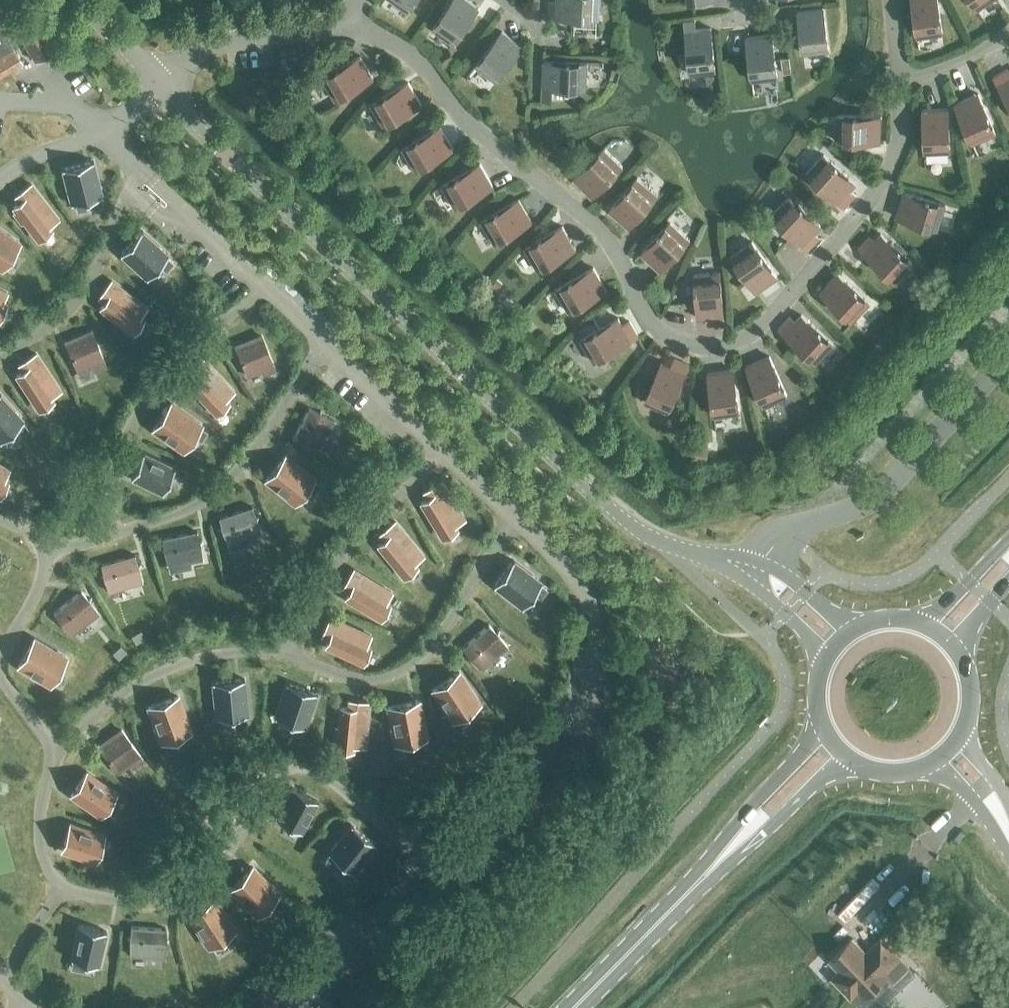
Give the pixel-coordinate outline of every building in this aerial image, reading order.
[(408,10),(415,0),(394,0),(408,10)] [(454,43),(479,8),(468,0),(453,0),(433,28),(454,43)] [(599,18),(600,0),(557,0),(556,17),(599,18)] [(917,36),(943,32),(938,0),(912,0),(917,36)] [(977,9),(991,0),(971,0),(977,9)] [(798,10),(803,53),(829,50),(824,7),(798,10)] [(33,11),(11,24),(32,59),(54,45),(33,11)] [(12,43),(0,23),(0,51),(12,43)] [(686,30),(690,73),(716,70),(711,27),(686,30)] [(476,65),(497,81),(523,46),(502,31),(476,65)] [(746,37),(752,80),(778,77),(772,34),(746,37)] [(23,61),(12,43),(0,51),(0,75),(23,61)] [(323,77),(336,99),(374,78),(361,55),(323,77)] [(589,62),(545,59),(543,97),(554,98),(555,87),(588,89),(589,62)] [(1008,103),(1008,76),(997,83),(1008,103)] [(371,103),(384,125),(422,104),(409,81),(371,103)] [(955,103),(972,143),(996,132),(978,93),(955,103)] [(529,113),(544,113),(544,103),(530,102),(529,113)] [(923,109),(924,152),(950,151),(949,108),(923,109)] [(837,140),(881,141),(881,115),(838,115),(837,140)] [(403,147),(416,170),(454,148),(441,126),(403,147)] [(574,178),(592,196),(623,166),(605,147),(574,178)] [(806,173),(838,202),(856,183),(824,153),(806,173)] [(81,195),(82,199),(95,196),(94,191),(86,161),(59,168),(67,198),(81,195)] [(443,184),(456,207),(493,185),(480,163),(443,184)] [(610,210),(629,227),(657,194),(638,177),(610,210)] [(11,207),(38,242),(53,230),(51,226),(60,219),(31,182),(13,195),(18,201),(11,207)] [(897,216),(938,229),(946,204),(904,191),(897,216)] [(771,215),(803,244),(821,225),(789,196),(771,215)] [(482,220),(495,242),(532,221),(519,198),(482,220)] [(642,252),(661,270),(690,238),(671,221),(642,252)] [(526,247),(539,269),(576,248),(563,225),(526,247)] [(156,267),(165,257),(161,254),(162,253),(138,232),(119,253),(143,274),(153,263),(156,267)] [(19,245),(15,242),(0,233),(0,266),(8,253),(12,256),(19,245)] [(864,252),(895,281),(913,262),(881,233),(864,252)] [(731,256),(756,291),(777,276),(752,241),(731,256)] [(556,289),(569,311),(607,289),(594,267),(556,289)] [(694,274),(698,317),(724,315),(720,272),(694,274)] [(820,291),(852,321),(870,302),(838,272),(820,291)] [(137,320),(145,309),(141,306),(142,306),(117,286),(99,308),(124,328),(133,316),(137,320)] [(784,333),(816,362),(834,343),(802,314),(784,333)] [(581,338),(594,361),(632,339),(619,317),(581,338)] [(65,342),(79,373),(106,363),(91,330),(65,342)] [(262,336),(236,346),(247,375),(248,377),(265,372),(268,381),(278,378),(274,369),(273,365),(273,364),(262,336)] [(25,360),(29,366),(16,375),(36,406),(61,390),(36,353),(25,360)] [(746,366),(763,405),(787,395),(770,355),(746,366)] [(223,397),(232,388),(229,385),(229,384),(208,361),(187,381),(209,404),(220,393),(223,397)] [(645,401),(669,411),(686,372),(662,361),(645,401)] [(708,372),(714,415),(740,412),(734,369),(708,372)] [(22,422),(19,419),(19,418),(0,400),(0,438),(10,428),(13,431),(22,422)] [(192,436),(199,425),(195,423),(195,422),(168,406),(154,430),(181,447),(188,434),(192,436)] [(293,438),(318,451),(334,420),(308,407),(293,438)] [(171,479),(177,467),(172,465),(144,451),(132,477),(160,490),(167,477),(171,479)] [(294,504),(297,500),(306,489),(313,494),(320,485),(315,480),(317,477),(285,453),(264,480),(289,500),(294,504)] [(442,539),(458,529),(456,525),(466,519),(442,478),(422,490),(426,496),(419,501),(442,539)] [(218,517),(227,544),(261,533),(251,506),(218,517)] [(419,566),(416,562),(425,555),(396,519),(378,533),(382,538),(376,544),(403,578),(419,566)] [(162,537),(168,565),(202,558),(196,530),(162,537)] [(101,564),(108,591),(142,581),(134,554),(101,564)] [(541,597),(548,589),(540,583),(542,581),(513,559),(492,585),(522,608),(534,592),(541,597)] [(387,602),(394,590),(353,567),(342,586),(347,590),(343,598),(381,619),(390,604),(387,602)] [(83,590),(55,612),(72,635),(101,613),(83,590)] [(368,645),(373,633),(330,614),(320,635),(327,639),(324,646),(363,664),(371,646),(368,645)] [(494,656),(498,660),(510,650),(507,646),(507,645),(488,624),(462,647),(481,668),(494,656)] [(142,629),(132,634),(136,643),(147,639),(142,629)] [(33,636),(16,666),(51,687),(69,656),(33,636)] [(121,645),(113,653),(121,659),(128,651),(121,645)] [(479,704),(481,703),(459,669),(430,688),(452,722),(469,711),(473,717),(483,711),(479,704)] [(245,714),(248,714),(244,678),(212,681),(215,717),(235,716),(235,724),(245,723),(245,714)] [(305,726),(316,692),(285,681),(273,716),(291,722),(288,731),(299,734),(302,725),(305,726)] [(424,738),(428,737),(420,698),(385,705),(393,745),(413,741),(414,748),(426,745),(424,738)] [(163,734),(164,738),(177,734),(175,730),(176,729),(166,699),(139,708),(149,738),(163,734)] [(366,747),(371,701),(348,699),(347,705),(339,705),(337,724),(334,724),(333,739),(335,739),(334,748),(354,750),(355,746),(366,747)] [(121,733),(100,747),(119,776),(133,767),(139,775),(148,770),(121,733)] [(110,804),(117,793),(113,791),(114,790),(88,772),(72,795),(98,813),(106,801),(110,804)] [(275,817),(301,831),(318,801),(291,787),(275,817)] [(101,847),(105,834),(100,833),(100,832),(70,823),(61,850),(92,859),(96,845),(101,847)] [(351,870),(353,872),(376,843),(351,823),(328,852),(343,864),(338,870),(346,876),(351,870)] [(281,892),(252,864),(228,889),(256,917),(270,903),(275,908),(284,900),(279,894),(281,892)] [(237,929),(215,896),(186,915),(208,948),(225,937),(229,943),(238,937),(234,931),(237,929)] [(69,951),(103,959),(109,931),(75,923),(69,951)] [(131,929),(129,958),(165,960),(166,931),(131,929)] [(902,957),(903,955),(882,935),(867,950),(853,936),(829,960),(839,969),(831,977),(858,1003),(865,996),(866,997),(889,974),(894,980),(910,964),(902,957)]
